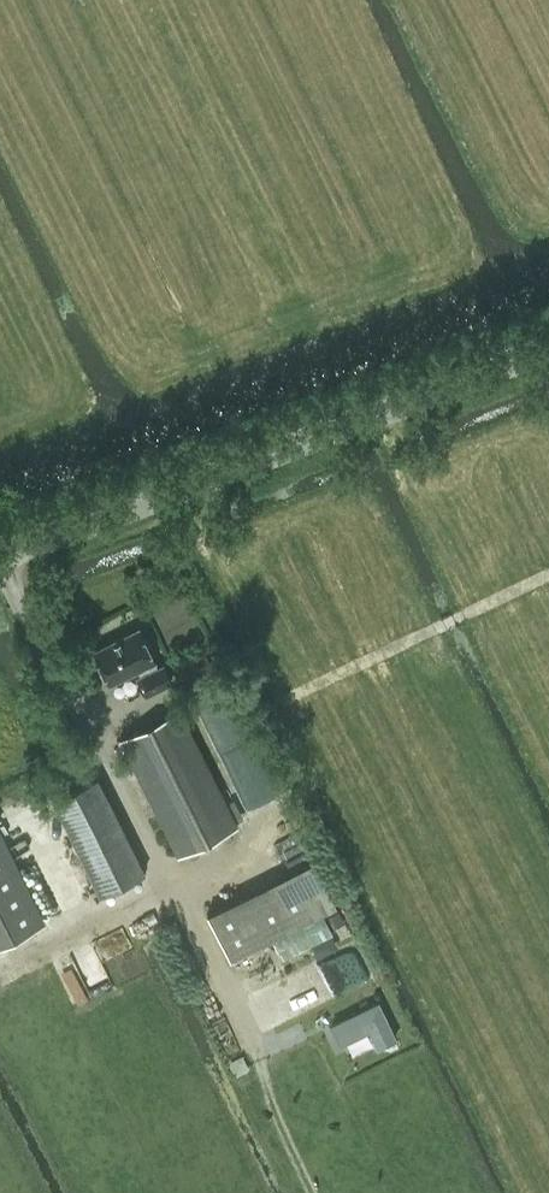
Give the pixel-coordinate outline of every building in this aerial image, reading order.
[(147,694),(172,681),(164,663),(158,666),(139,627),(94,650),(110,683),(138,669),(141,675),(138,676),(147,694)] [(179,855),(239,825),(181,709),(121,739),(179,855)] [(29,759),(25,764),(25,770),(25,771),(31,775),(37,775),(42,770),(41,763),(41,762),(36,758),(29,759)] [(97,777),(53,798),(101,894),(145,872),(97,777)] [(42,922),(0,837),(0,943),(42,922)] [(338,910),(324,918),(330,929),(344,922),(338,910)] [(387,1020),(378,1002),(335,1024),(344,1042),(369,1030),(378,1047),(396,1038),(387,1020)]
